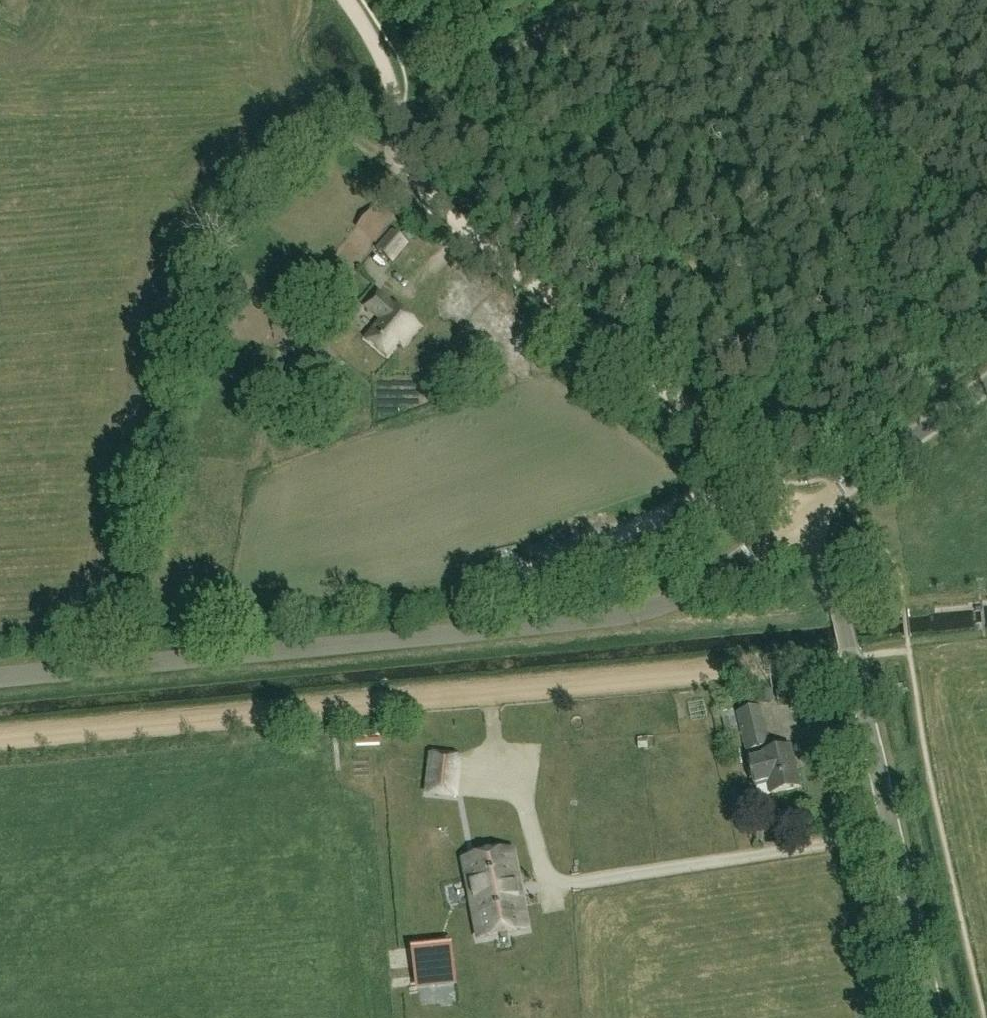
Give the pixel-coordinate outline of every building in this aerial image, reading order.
[(392,263),(408,244),(392,231),(377,250),(392,263)] [(407,338),(419,323),(396,305),(395,306),(379,292),(366,308),(383,321),(367,340),(388,356),(405,336),(407,338)] [(786,691),(777,692),(777,701),(786,700),(786,691)] [(747,751),(770,745),(761,708),(738,714),(747,751)] [(771,795),(800,788),(791,748),(762,755),(762,756),(750,759),(756,787),(769,784),(771,795)] [(459,799),(463,757),(429,753),(424,795),(459,799)] [(511,853),(465,861),(479,937),(525,928),(511,853)] [(450,943),(413,947),(416,969),(418,985),(454,981),(450,943)]
